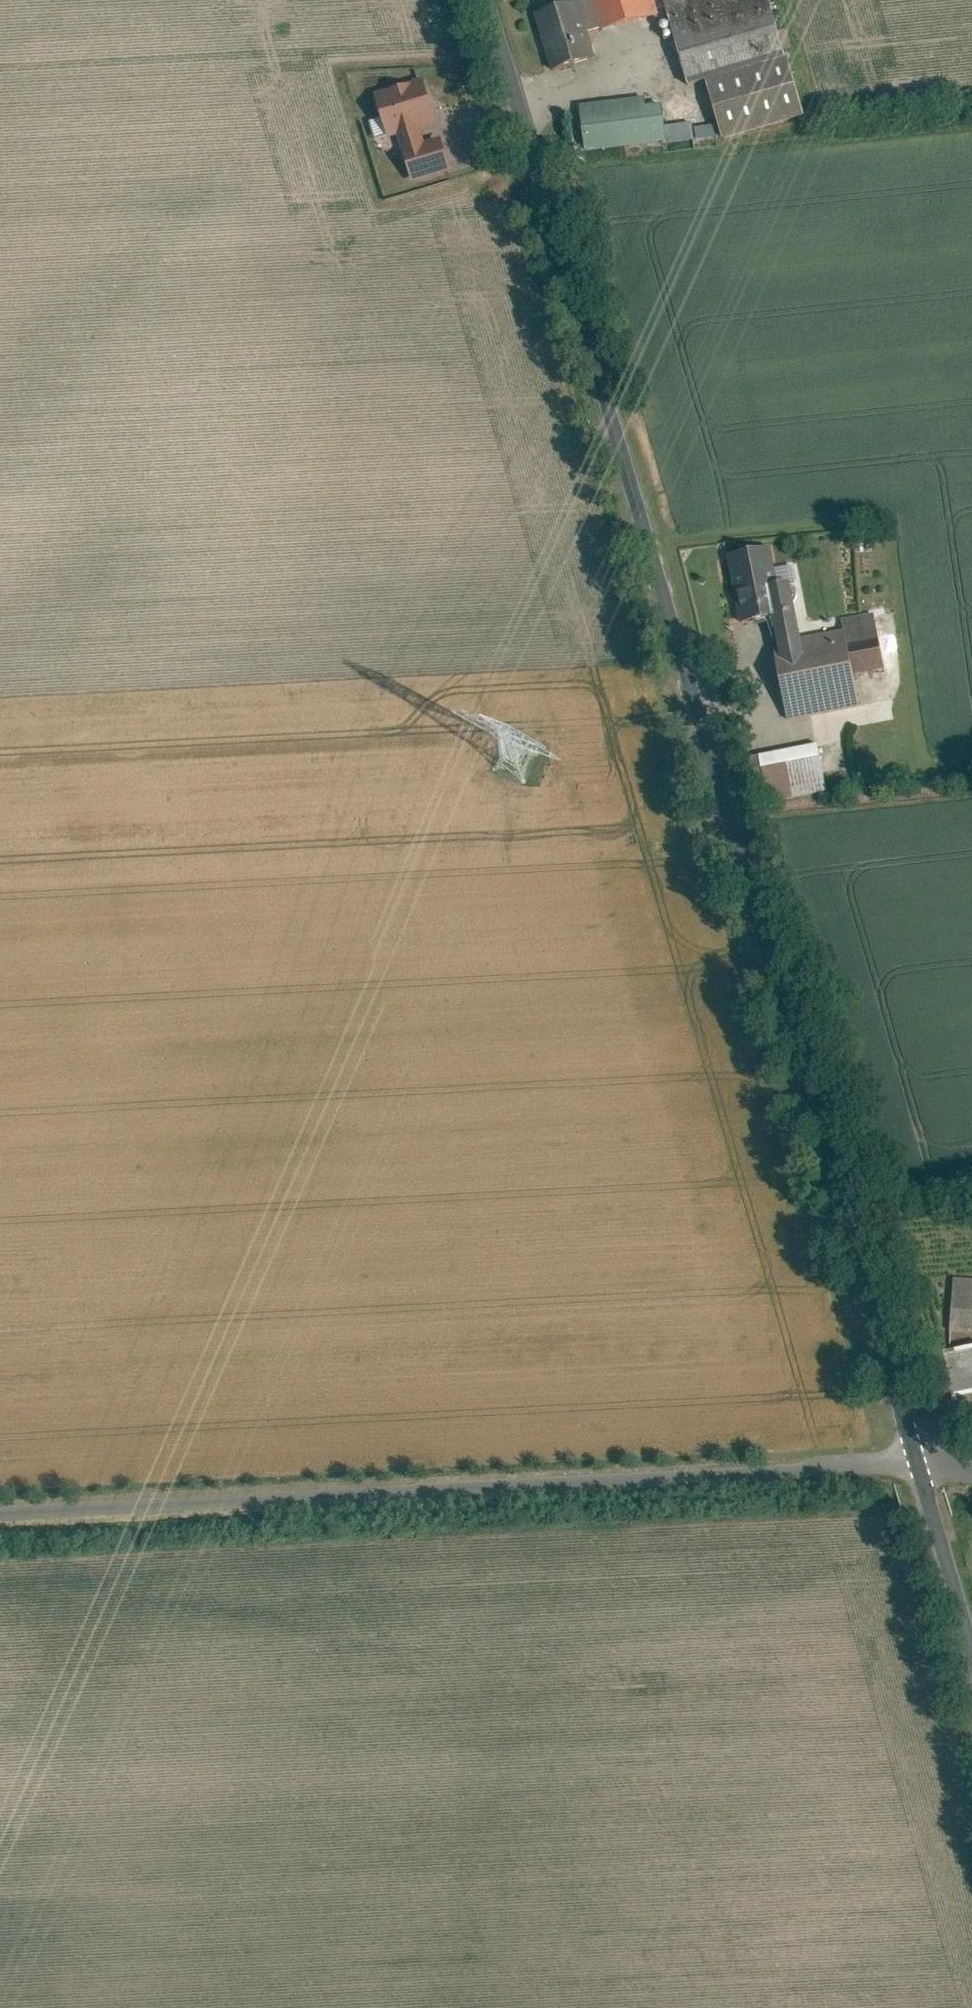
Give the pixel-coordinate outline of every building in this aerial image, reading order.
[(575,0),(574,0),(534,12),(552,69),(592,57),(585,35),(575,0)] [(585,35),(656,14),(652,0),(575,0),(585,35)] [(687,83),(703,79),(720,139),(800,117),(768,0),(664,0),(687,83)] [(427,79),(377,92),(389,139),(399,137),(409,178),(452,167),(446,143),(427,148),(422,132),(440,127),(427,79)] [(645,97),(577,104),(581,143),(662,135),(660,107),(646,108),(645,97)] [(771,543),(722,551),(734,632),(769,627),(783,721),(856,710),(852,682),(879,678),(871,621),(798,632),(791,585),(778,587),(771,543)] [(817,745),(760,752),(765,792),(823,785),(817,745)] [(946,1268),(939,1365),(971,1367),(971,1269),(946,1268)]
